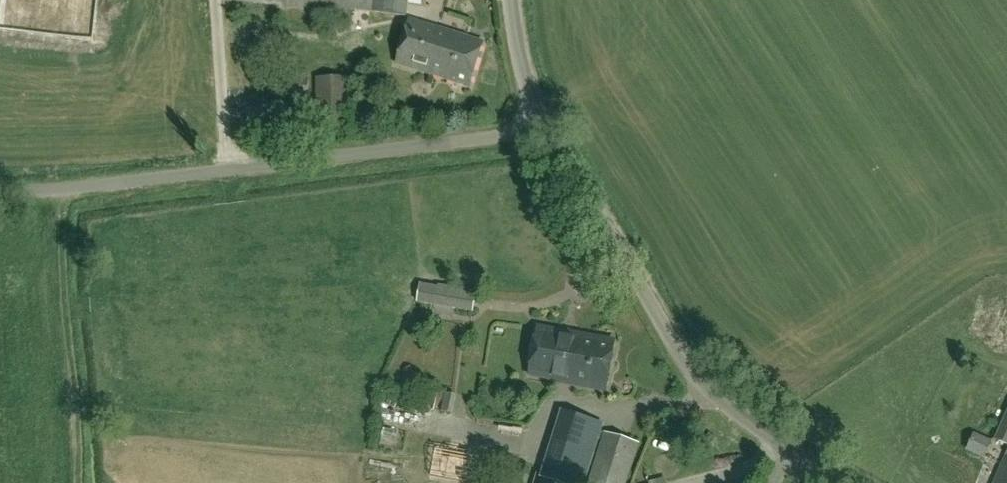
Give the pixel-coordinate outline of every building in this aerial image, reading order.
[(315,10),(316,5),(334,7),(333,16),(350,18),(351,9),(406,16),(408,0),(233,0),(315,10)] [(430,75),(444,30),(410,19),(396,64),(430,75)] [(444,30),(430,75),(470,87),(484,42),(444,30)] [(318,127),(348,127),(348,77),(317,77),(318,127)] [(438,286),(420,283),(417,302),(473,312),(476,290),(438,284),(438,286)] [(582,335),(539,328),(530,375),(574,383),(582,335)] [(582,335),(574,383),(573,384),(605,390),(614,341),(582,335)] [(602,423),(562,411),(542,476),(563,482),(584,482),(602,423)] [(995,438),(1006,444),(1006,411),(995,438)] [(637,447),(605,437),(590,482),(626,482),(637,447)] [(479,482),(484,453),(434,444),(429,474),(479,482)] [(994,482),(1006,482),(1006,453),(994,482)]
